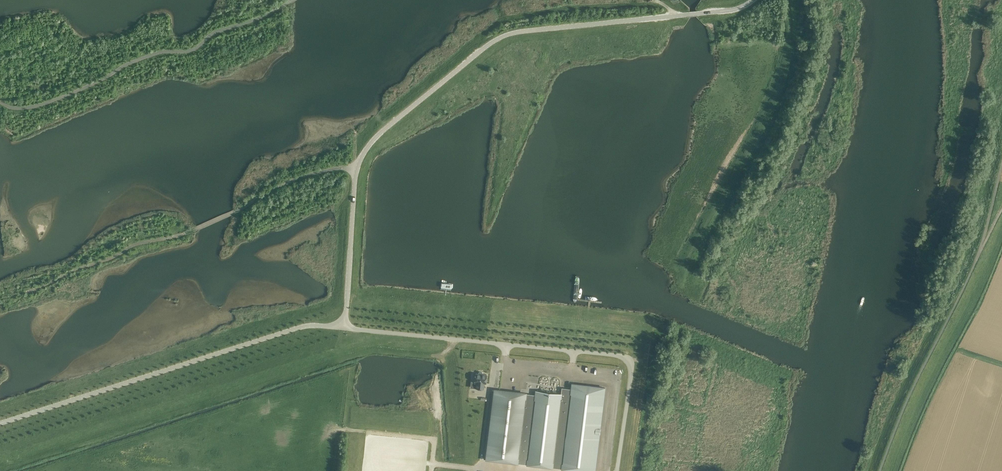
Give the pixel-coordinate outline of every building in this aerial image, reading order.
[(482,379),(483,370),(479,370),(479,369),(476,368),(475,369),(472,369),(471,378),(474,378),(473,383),(477,384),(478,379),(482,379)] [(486,459),(517,463),(517,462),(518,462),(527,464),(528,464),(528,465),(552,467),(562,468),(562,469),(582,470),(595,470),(605,388),(572,384),(571,389),(570,399),(561,398),(561,394),(536,391),(535,395),(525,394),(495,390),(487,450),(486,459)]
